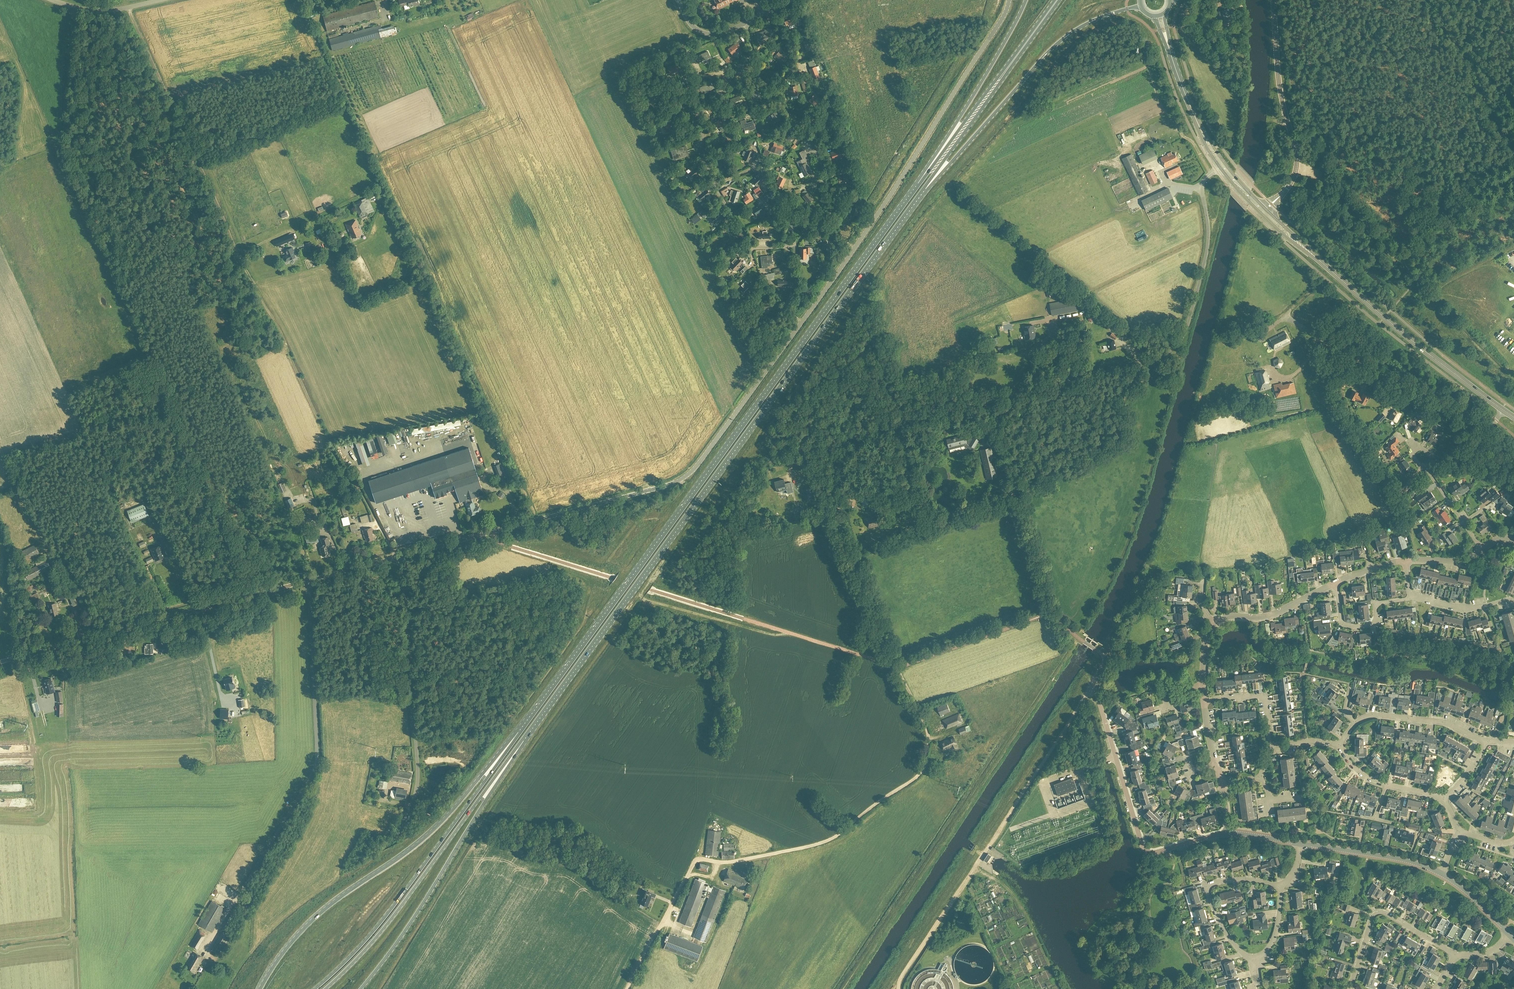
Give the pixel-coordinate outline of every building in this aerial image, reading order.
[(379,17),(375,1),(323,15),(327,31),(379,17)] [(1234,19),(1231,8),(1228,9),(1222,11),(1219,12),(1222,23),(1225,22),(1225,23),(1231,21),(1231,20),(1234,19)] [(463,17),(465,22),(474,18),(472,13),(463,17)] [(798,24),(798,23),(796,17),(785,22),(786,25),(788,24),(788,26),(794,23),(795,25),(798,24)] [(379,29),(381,37),(395,33),(393,25),(379,29)] [(380,37),(377,26),(354,32),(357,43),(380,37)] [(765,31),(758,33),(760,40),(770,36),(768,33),(772,32),(771,27),(764,30),(765,31)] [(353,42),(356,41),(355,35),(352,35),(351,33),(333,38),(336,47),(354,42),(353,42)] [(799,44),(801,49),(802,48),(803,52),(810,49),(806,41),(799,44)] [(738,49),(740,47),(737,42),(728,49),(733,56),(739,50),(738,49)] [(781,50),(774,56),(782,65),(789,58),(785,54),(784,55),(782,53),(783,52),(781,50)] [(704,53),(695,57),(698,63),(707,59),(704,53)] [(680,69),(677,64),(668,68),(671,74),(680,69)] [(729,71),(732,78),(742,74),(739,67),(729,71)] [(816,67),(809,69),(810,72),(811,72),(814,81),(820,78),(816,67)] [(700,88),(698,86),(695,87),(698,92),(700,91),(703,94),(714,88),(711,82),(700,88)] [(798,95),(796,87),(789,88),(791,96),(798,95)] [(652,93),(652,94),(647,94),(648,101),(660,99),(658,91),(652,93)] [(761,98),(760,97),(762,96),(761,92),(759,93),(759,91),(754,92),(754,93),(752,93),(753,98),(755,98),(756,99),(761,98)] [(814,94),(811,98),(808,101),(816,107),(822,100),(814,94)] [(730,100),(733,106),(743,102),(740,96),(730,100)] [(681,98),(678,102),(686,107),(687,105),(690,107),(692,103),(689,101),(689,102),(681,98)] [(774,123),(780,119),(776,111),(774,112),(773,109),(768,112),(770,114),(768,116),(772,124),(774,123)] [(661,124),(661,127),(663,126),(664,130),(674,127),(671,119),(665,121),(665,123),(661,124)] [(837,125),(832,119),(828,123),(829,123),(828,124),(826,127),(829,131),(831,133),(835,129),(834,128),(837,125)] [(725,124),(723,125),(718,120),(715,123),(719,128),(721,126),(722,127),(721,128),(723,131),(728,128),(725,124)] [(745,120),(740,122),(742,128),(744,128),(745,131),(749,129),(749,131),(755,129),(753,121),(746,123),(745,120)] [(785,147),(783,146),(774,143),(773,147),(772,151),(779,154),(780,150),(784,151),(785,147)] [(676,159),(687,155),(686,155),(685,151),(687,151),(686,146),(675,150),(676,154),(675,154),(676,159)] [(1145,153),(1139,156),(1143,164),(1157,157),(1153,149),(1145,153)] [(742,155),(745,156),(743,160),(749,162),(751,157),(754,158),(756,153),(747,150),(746,152),(744,151),(742,155)] [(800,153),(803,159),(797,162),(804,176),(811,173),(806,163),(809,161),(804,150),(800,153)] [(840,150),(828,154),(830,160),(842,156),(840,150)] [(1168,155),(1161,158),(1165,168),(1172,165),(1172,163),(1178,160),(1175,153),(1172,155),(1171,152),(1167,154),(1168,155)] [(1131,154),(1122,159),(1139,196),(1149,191),(1131,154)] [(691,171),(688,174),(692,179),(701,172),(697,167),(696,167),(694,165),(689,169),(691,171)] [(1178,167),(1167,172),(1170,179),(1181,174),(1182,174),(1180,166),(1178,167)] [(1158,182),(1153,170),(1146,174),(1151,185),(1158,182)] [(752,182),(757,186),(765,179),(759,173),(755,178),(756,179),(752,182)] [(703,180),(700,176),(694,180),(697,184),(703,180)] [(779,177),(778,176),(776,180),(778,180),(775,185),(782,188),(786,180),(779,177)] [(758,187),(753,190),(755,194),(757,198),(763,194),(760,189),(758,187)] [(1168,188),(1142,201),(1145,207),(1147,210),(1168,200),(1173,198),(1168,188)] [(702,201),(710,194),(706,190),(705,190),(701,193),(699,191),(694,195),(697,198),(698,197),(702,201)] [(731,201),(736,202),(740,192),(734,190),(734,191),(731,190),(729,196),(731,196),(729,201),(731,201)] [(803,194),(802,195),(804,198),(805,198),(809,203),(813,199),(808,193),(807,193),(805,190),(802,193),(803,194)] [(374,210),(369,200),(368,197),(354,204),(360,217),(374,210)] [(762,204),(753,210),(757,217),(760,215),(761,216),(767,212),(762,204)] [(700,214),(703,218),(709,212),(706,209),(700,214)] [(713,221),(714,223),(721,217),(717,212),(710,218),(713,221)] [(359,233),(360,233),(358,227),(358,226),(356,220),(346,224),(349,232),(349,231),(352,236),(353,236),(355,239),(360,236),(359,233)] [(792,222),(787,227),(791,232),(797,227),(792,222)] [(771,233),(767,233),(767,231),(762,231),(763,233),(758,233),(759,239),(770,239),(769,237),(772,237),(771,233)] [(277,247),(292,240),(295,239),(292,233),(289,234),(274,241),(277,247)] [(728,243),(732,240),(727,236),(720,244),(724,248),(728,244),(727,244),(728,243)] [(824,243),(824,244),(821,244),(822,249),(825,248),(825,249),(831,247),(830,242),(831,242),(831,239),(822,241),(823,243),(824,243)] [(806,247),(806,249),(800,249),(800,259),(807,259),(807,254),(810,254),(810,253),(814,253),(814,248),(810,248),(810,247),(806,247)] [(285,251),(287,255),(283,257),(285,262),(296,257),(293,252),(294,252),(292,248),(285,251)] [(770,266),(770,264),(772,263),(771,255),(760,257),(762,268),(767,267),(767,266),(770,266)] [(739,258),(738,259),(736,258),(731,262),(733,264),(731,266),(731,267),(730,269),(732,271),(734,270),(735,271),(736,270),(736,271),(739,268),(739,267),(742,263),(740,262),(742,260),(739,258)] [(741,286),(743,288),(741,290),(746,294),(753,286),(749,282),(747,283),(745,281),(741,286)] [(1052,316),(1080,310),(1078,298),(1050,304),(1052,316)] [(761,303),(762,309),(764,309),(765,313),(769,313),(769,309),(772,309),(771,303),(761,303)] [(1030,326),(1024,327),(1026,339),(1036,338),(1035,330),(1034,330),(1034,328),(1034,325),(1030,326)] [(1273,346),(1275,350),(1291,342),(1285,332),(1278,335),(1279,336),(1277,337),(1277,336),(1270,339),(1272,343),(1273,346)] [(994,345),(998,344),(996,338),(987,340),(989,351),(995,349),(994,345)] [(1114,340),(1108,342),(1109,350),(1116,349),(1114,340)] [(1339,372),(1337,371),(1333,376),(1336,378),(1335,379),(1347,386),(1351,378),(1339,372)] [(1296,393),(1294,383),(1282,385),(1282,383),(1274,385),(1277,398),(1296,393)] [(1354,390),(1350,398),(1355,400),(1356,399),(1366,405),(1370,397),(1363,394),(1362,398),(1358,395),(1359,393),(1354,390)] [(1389,418),(1397,423),(1401,414),(1393,409),(1389,418)] [(1386,416),(1382,413),(1377,419),(1380,422),(1386,416)] [(1418,414),(1414,419),(1412,418),(1408,422),(1412,425),(1410,428),(1415,433),(1422,425),(1418,422),(1422,418),(1418,414)] [(1431,435),(1427,441),(1434,445),(1438,447),(1442,440),(1444,437),(1433,430),(1433,431),(1431,429),(1428,433),(1431,435)] [(947,440),(949,450),(964,446),(973,450),(979,440),(974,437),(972,439),(969,437),(965,438),(964,435),(947,440)] [(391,444),(399,442),(400,445),(405,443),(404,440),(399,442),(398,437),(394,438),(395,441),(390,442),(391,444)] [(1394,445),(1399,442),(1396,438),(1388,443),(1389,445),(1386,448),(1390,453),(1388,455),(1391,459),(1394,457),(1393,456),(1399,452),(1394,445)] [(361,457),(382,450),(380,444),(359,450),(361,457)] [(982,456),(985,469),(987,479),(997,477),(990,447),(981,449),(980,449),(982,456)] [(472,499),(479,496),(478,492),(483,491),(469,448),(444,456),(368,481),(375,503),(430,485),(435,499),(446,495),(446,493),(455,489),(460,503),(465,501),(466,504),(466,505),(467,509),(470,516),(477,514),(477,513),(480,512),(479,507),(478,507),(477,507),(476,508),(475,508),(475,507),(474,502),(473,502),(472,499)] [(1404,458),(1398,462),(1399,464),(1406,474),(1412,469),(1405,460),(1404,458)] [(503,463),(494,466),(501,484),(510,480),(503,463)] [(779,481),(775,482),(778,492),(786,490),(788,494),(791,493),(789,486),(786,486),(784,479),(779,481)] [(1410,484),(1408,481),(1399,487),(1403,493),(1407,490),(1406,487),(1410,484)] [(286,491),(282,482),(277,485),(281,493),(286,491)] [(1458,482),(1449,488),(1455,495),(1460,492),(1462,494),(1470,489),(1466,484),(1461,487),(1458,482)] [(810,488),(802,490),(804,497),(807,496),(808,500),(813,498),(810,488)] [(1487,489),(1478,496),(1484,503),(1489,498),(1492,501),(1499,495),(1495,490),(1490,493),(1487,489)] [(1430,493),(1427,495),(1424,491),(1416,497),(1421,504),(1424,502),(1429,508),(1432,505),(1430,503),(1435,500),(1430,493)] [(869,504),(867,496),(861,498),(863,506),(869,504)] [(291,497),(285,500),(288,508),(294,505),(291,497)] [(1501,498),(1499,502),(1502,505),(1499,510),(1508,516),(1513,506),(1506,502),(1507,500),(1502,497),(1501,498)] [(1414,510),(1420,505),(1418,501),(1411,506),(1414,510)] [(127,511),(132,522),(149,515),(144,504),(127,511)] [(392,508),(399,536),(405,534),(398,506),(392,508)] [(1432,512),(1436,517),(1437,516),(1444,525),(1451,520),(1445,511),(1441,514),(1438,508),(1432,512)] [(310,514),(307,515),(304,514),(303,518),(305,519),(307,522),(311,522),(313,518),(310,514)] [(883,524),(880,514),(866,518),(870,528),(883,524)] [(1487,521),(1483,515),(1480,517),(1484,523),(1478,527),(1482,534),(1488,529),(1489,530),(1492,528),(1487,521)] [(1421,528),(1423,531),(1418,534),(1425,544),(1432,539),(1428,534),(1429,534),(1424,526),(1421,528)] [(362,530),(365,538),(366,538),(367,542),(374,540),(372,533),(373,533),(372,528),(362,530)] [(1378,532),(1381,540),(1376,542),(1379,552),(1388,550),(1386,543),(1390,542),(1385,529),(1378,532)] [(1458,540),(1452,533),(1448,535),(1445,532),(1440,536),(1442,540),(1446,538),(1451,545),(1458,540)] [(316,534),(305,537),(307,544),(318,542),(316,534)] [(1407,547),(1403,535),(1394,538),(1397,549),(1407,547)] [(330,555),(327,546),(330,545),(328,537),(321,539),(323,546),(320,547),(323,557),(330,555)] [(21,558),(23,557),(25,561),(39,553),(35,545),(20,553),(21,554),(19,555),(21,558)] [(151,549),(156,560),(165,557),(163,552),(162,552),(162,550),(160,546),(151,549)] [(1353,551),(1346,551),(1347,564),(1354,564),(1354,560),(1360,559),(1359,552),(1359,550),(1353,551)] [(1339,553),(1336,554),(1337,559),(1337,561),(1341,561),(1341,565),(1347,564),(1346,551),(1339,552),(1339,553)] [(1328,573),(1327,563),(1324,563),(1324,560),(1319,560),(1318,555),(1315,555),(1317,566),(1322,566),(1323,573),(1328,573)] [(25,580),(28,579),(29,580),(51,569),(47,561),(25,572),(26,575),(23,577),(25,580)] [(1302,581),(1308,580),(1307,570),(1303,570),(1302,568),(1297,569),(1298,579),(1301,579),(1302,581)] [(1307,570),(1308,580),(1315,580),(1314,577),(1318,576),(1317,568),(1313,568),(1310,569),(1307,570)] [(1421,569),(1419,577),(1419,578),(1421,579),(1422,577),(1426,578),(1428,570),(1421,569)] [(1432,580),(1438,581),(1440,575),(1440,573),(1434,572),(1432,580)] [(1437,583),(1444,584),(1446,576),(1440,575),(1440,573),(1440,575),(1438,581),(1437,583)] [(1465,576),(1464,583),(1470,585),(1472,577),(1465,576)] [(1176,578),(1176,584),(1179,584),(1178,590),(1192,591),(1193,585),(1192,585),(1191,585),(1190,585),(1188,585),(1184,585),(1184,578),(1176,578)] [(1458,579),(1452,578),(1450,586),(1456,587),(1458,582),(1457,582),(1458,579)] [(1273,581),(1268,581),(1268,588),(1268,589),(1272,589),(1273,594),(1282,593),(1281,584),(1274,584),(1273,581)] [(25,586),(28,593),(35,590),(33,585),(30,586),(29,584),(25,586)] [(1508,584),(1505,590),(1513,595),(1513,587),(1508,584)] [(1268,589),(1268,588),(1261,588),(1261,585),(1255,585),(1256,593),(1260,593),(1260,598),(1269,597),(1269,594),(1268,589)] [(1359,597),(1359,595),(1357,586),(1352,587),(1352,591),(1349,592),(1350,599),(1353,598),(1359,597)] [(1227,594),(1228,605),(1229,605),(1229,604),(1235,603),(1235,596),(1237,596),(1238,596),(1241,595),(1241,588),(1236,588),(1237,593),(1227,594)] [(1174,595),(1174,600),(1176,600),(1183,601),(1184,601),(1185,597),(1190,598),(1192,598),(1192,591),(1178,590),(1177,595),(1174,595)] [(1256,598),(1256,593),(1250,594),(1249,594),(1249,590),(1244,590),(1242,591),(1243,599),(1247,598),(1248,603),(1257,602),(1256,598)] [(1222,606),(1228,605),(1227,594),(1227,595),(1218,596),(1217,591),(1213,592),(1214,599),(1218,599),(1221,599),(1222,606)] [(1175,607),(1174,608),(1174,613),(1179,613),(1187,612),(1187,606),(1183,606),(1183,601),(1176,600),(1177,604),(1177,606),(1175,607)] [(1368,604),(1364,605),(1363,602),(1355,603),(1356,606),(1359,605),(1359,612),(1369,611),(1368,604)] [(56,603),(48,605),(50,613),(51,613),(52,616),(58,615),(56,609),(57,609),(56,603)] [(1332,614),(1331,608),(1321,609),(1322,612),(1318,612),(1319,616),(1314,617),(1315,620),(1325,619),(1324,615),(1332,614)] [(1406,609),(1407,616),(1413,616),(1414,621),(1417,620),(1416,611),(1413,612),(1412,608),(1406,609)] [(1513,620),(1513,612),(1513,611),(1511,612),(1511,609),(1506,611),(1506,613),(1502,614),(1502,615),(1500,616),(1499,617),(1500,620),(1504,619),(1505,622),(1513,620)] [(1370,618),(1369,611),(1359,612),(1360,617),(1357,617),(1358,622),(1366,621),(1365,618),(1370,618)] [(1179,613),(1174,613),(1175,616),(1178,615),(1178,619),(1176,619),(1177,623),(1185,622),(1188,622),(1188,618),(1187,612),(1179,613)] [(1284,619),(1285,623),(1286,629),(1296,627),(1296,624),(1299,624),(1298,615),(1294,615),(1294,618),(1284,619)] [(1436,624),(1438,616),(1432,615),(1431,619),(1428,618),(1426,625),(1429,626),(1430,622),(1436,624)] [(1444,618),(1438,616),(1436,624),(1442,625),(1443,623),(1444,618)] [(1457,618),(1455,626),(1462,628),(1463,620),(1457,618)] [(1480,618),(1474,620),(1477,627),(1482,626),(1483,626),(1481,621),(1480,618)] [(1481,621),(1483,626),(1482,626),(1483,628),(1490,627),(1487,619),(1481,621)] [(1330,624),(1322,624),(1321,620),(1314,621),(1315,630),(1319,629),(1320,635),(1331,634),(1330,624)] [(1469,627),(1466,628),(1466,636),(1472,635),(1471,632),(1477,630),(1477,627),(1474,620),(1468,622),(1469,624),(1469,627)] [(1513,626),(1513,620),(1505,622),(1506,628),(1513,626)] [(1286,632),(1286,629),(1285,623),(1275,624),(1275,622),(1271,622),(1272,631),(1276,631),(1276,634),(1286,632)] [(1188,632),(1187,629),(1188,629),(1188,628),(1188,626),(1187,626),(1186,626),(1178,629),(1180,632),(1174,635),(1175,637),(1179,636),(1188,632)] [(1340,631),(1339,638),(1333,637),(1328,643),(1337,645),(1338,640),(1344,642),(1346,633),(1340,631)] [(1179,636),(1175,637),(1176,640),(1182,638),(1183,641),(1175,644),(1175,645),(1173,646),(1172,647),(1173,649),(1188,644),(1186,640),(1190,639),(1188,632),(1179,636)] [(1352,634),(1346,633),(1344,642),(1350,643),(1349,648),(1352,649),(1354,642),(1351,641),(1352,634)] [(1361,643),(1367,643),(1365,633),(1360,634),(1360,635),(1357,635),(1358,646),(1361,645),(1361,643)] [(1371,633),(1365,633),(1367,643),(1372,642),(1372,644),(1375,644),(1374,634),(1371,634),(1371,633)] [(147,648),(145,648),(145,654),(153,654),(153,644),(147,644),(147,648)] [(1255,673),(1248,674),(1249,682),(1253,682),(1254,690),(1256,690),(1255,673)] [(1276,684),(1288,682),(1287,676),(1279,677),(1279,681),(1276,681),(1276,684)] [(232,677),(223,680),(225,686),(227,690),(235,688),(234,684),(232,677)] [(44,680),(45,687),(45,688),(46,694),(55,692),(52,681),(52,682),(51,678),(44,680)] [(1330,683),(1325,691),(1336,699),(1339,694),(1334,690),(1336,687),(1330,683)] [(1352,696),(1357,698),(1355,705),(1358,706),(1359,704),(1361,705),(1365,695),(1366,692),(1355,688),(1352,696)] [(1419,689),(1416,689),(1415,688),(1414,696),(1413,697),(1417,698),(1416,705),(1417,705),(1421,706),(1422,706),(1423,696),(1419,695),(1419,689)] [(1273,695),(1274,698),(1290,695),(1289,689),(1281,690),(1281,694),(1273,695)] [(1336,699),(1325,691),(1319,699),(1325,703),(1328,699),(1333,703),(1336,699)] [(1378,705),(1384,706),(1385,696),(1382,696),(1382,693),(1376,692),(1375,698),(1379,698),(1378,705)] [(1428,697),(1423,696),(1422,706),(1423,706),(1427,707),(1427,706),(1429,707),(1430,700),(1434,701),(1435,693),(1429,692),(1428,697)] [(1368,696),(1365,695),(1361,705),(1362,705),(1362,707),(1365,708),(1366,707),(1367,707),(1369,702),(1372,702),(1375,695),(1369,693),(1368,696)] [(1388,697),(1385,696),(1384,706),(1389,707),(1390,700),(1394,700),(1395,695),(1389,694),(1388,697)] [(1395,694),(1395,695),(1394,700),(1398,701),(1397,708),(1403,709),(1404,699),(1404,695),(1399,695),(1399,694),(1395,694)] [(1413,703),(1413,697),(1414,696),(1410,696),(1409,700),(1404,699),(1403,709),(1408,709),(1409,702),(1413,703)] [(1444,710),(1448,697),(1445,696),(1443,702),(1440,701),(1440,699),(1439,699),(1439,696),(1436,696),(1435,703),(1439,704),(1438,707),(1444,710)] [(1448,697),(1444,710),(1450,712),(1452,705),(1449,704),(1451,698),(1448,697)] [(1141,714),(1148,712),(1154,710),(1151,700),(1142,702),(1143,706),(1139,707),(1141,714)] [(1452,705),(1450,712),(1456,714),(1460,701),(1457,700),(1455,706),(1452,705)] [(1184,703),(1180,705),(1182,713),(1194,709),(1192,701),(1185,704),(1184,703)] [(1463,702),(1460,701),(1456,714),(1462,716),(1463,712),(1466,713),(1468,707),(1465,706),(1464,709),(1461,708),(1463,702)] [(1292,709),(1291,702),(1282,703),(1283,707),(1275,708),(1275,711),(1292,709)] [(940,715),(941,715),(941,717),(944,716),(943,714),(950,712),(947,704),(937,708),(940,715)] [(1242,704),(1243,720),(1250,720),(1249,711),(1245,712),(1244,704),(1242,704)] [(1468,707),(1466,713),(1469,714),(1468,718),(1474,720),(1479,708),(1476,707),(1472,706),(1472,708),(1468,707)] [(1124,715),(1121,713),(1120,709),(1121,709),(1118,707),(1115,712),(1117,714),(1113,720),(1118,723),(1124,715)] [(1480,722),(1483,716),(1480,714),(1482,709),(1479,708),(1474,720),(1480,722)] [(228,720),(228,717),(228,710),(220,710),(220,716),(221,716),(220,719),(228,720)] [(1486,717),(1483,716),(1480,722),(1486,725),(1491,712),(1488,711),(1486,717)] [(1334,719),(1332,722),(1339,727),(1343,722),(1339,719),(1340,716),(1334,712),(1331,717),(1334,719)] [(1491,712),(1486,725),(1492,727),(1495,720),(1491,719),(1494,713),(1491,712)] [(961,725),(961,724),(960,723),(962,722),(963,722),(959,714),(943,721),(946,729),(956,724),(957,726),(961,725)] [(1129,718),(1124,715),(1118,723),(1123,726),(1129,718)] [(1159,725),(1157,718),(1156,715),(1150,717),(1143,719),(1144,725),(1148,724),(1149,728),(1159,725)] [(1177,715),(1166,718),(1169,725),(1175,723),(1178,722),(1179,722),(1177,715)] [(1293,727),(1292,720),(1284,722),(1284,725),(1276,726),(1277,729),(1293,727)] [(1339,727),(1332,722),(1329,720),(1327,722),(1330,724),(1328,727),(1325,725),(1324,728),(1330,732),(1331,730),(1335,732),(1339,727)] [(1123,733),(1125,739),(1134,736),(1133,731),(1140,728),(1138,725),(1135,726),(1134,723),(1128,724),(1130,731),(1123,733)] [(1190,730),(1191,737),(1192,737),(1194,747),(1200,745),(1199,740),(1201,740),(1201,739),(1201,736),(1200,736),(1198,736),(1197,736),(1194,737),(1193,730),(1199,728),(1198,725),(1189,728),(1190,730)] [(1380,739),(1380,737),(1382,737),(1382,735),(1387,735),(1388,726),(1382,726),(1381,732),(1378,731),(1377,739),(1380,739)] [(1394,727),(1388,726),(1387,735),(1391,736),(1390,740),(1393,741),(1396,741),(1396,736),(1397,734),(1394,733),(1394,727)] [(967,732),(965,727),(959,730),(961,735),(967,732)] [(1405,743),(1405,741),(1406,731),(1403,730),(1403,732),(1400,731),(1399,736),(1396,736),(1396,741),(1396,742),(1405,743)] [(1355,746),(1363,746),(1363,742),(1368,742),(1368,734),(1359,734),(1359,739),(1356,739),(1355,746)] [(1134,736),(1125,739),(1127,745),(1133,743),(1135,746),(1141,745),(1140,741),(1136,742),(1134,736)] [(1225,745),(1241,743),(1240,736),(1232,737),(1232,741),(1225,742),(1225,745)] [(1429,748),(1437,749),(1438,743),(1436,743),(1436,739),(1434,738),(1434,737),(1431,736),(1429,745),(1429,748)] [(1443,749),(1446,751),(1452,739),(1447,736),(1443,742),(1446,744),(1443,749)] [(947,740),(941,743),(944,751),(951,747),(952,749),(958,747),(956,744),(953,737),(947,740)] [(1189,748),(1194,747),(1192,737),(1186,739),(1186,738),(1182,739),(1184,746),(1188,745),(1189,748)] [(1180,747),(1184,746),(1182,739),(1178,740),(1178,741),(1173,743),(1172,744),(1168,742),(1166,747),(1174,752),(1177,747),(1176,746),(1180,745),(1180,747)] [(1451,747),(1454,748),(1458,742),(1452,739),(1446,751),(1445,752),(1443,756),(1445,758),(1447,754),(1448,752),(1451,747)] [(1455,759),(1457,756),(1463,745),(1458,742),(1454,748),(1457,750),(1456,752),(1454,755),(1453,757),(1455,759)] [(1142,748),(1141,745),(1135,746),(1131,747),(1132,751),(1125,753),(1127,759),(1136,756),(1134,750),(1142,748)] [(1162,750),(1165,749),(1163,753),(1165,754),(1164,756),(1165,760),(1163,760),(1164,764),(1170,762),(1168,758),(1169,756),(1171,757),(1174,752),(1166,747),(1166,748),(1162,745),(1160,749),(1162,750)] [(1470,753),(1467,752),(1469,748),(1463,745),(1457,756),(1460,758),(1462,752),(1465,754),(1462,759),(1466,761),(1470,753)] [(1363,749),(1363,746),(1355,746),(1355,752),(1359,752),(1359,756),(1366,756),(1367,749),(1363,749)] [(1228,755),(1229,758),(1245,755),(1244,749),(1242,749),(1236,750),(1237,754),(1228,755)] [(1315,759),(1318,761),(1324,756),(1319,751),(1311,758),(1313,760),(1315,759)] [(1372,760),(1369,764),(1374,768),(1379,761),(1381,758),(1374,753),(1370,758),(1372,760)] [(1498,762),(1499,759),(1498,758),(1495,756),(1493,755),(1491,758),(1490,758),(1489,757),(1488,760),(1496,764),(1499,765),(1500,763),(1498,762)] [(1138,761),(1136,756),(1127,759),(1128,764),(1135,762),(1136,766),(1140,765),(1142,764),(1141,760),(1138,761)] [(1319,768),(1319,769),(1328,760),(1324,756),(1318,761),(1320,764),(1318,766),(1320,768),(1319,768)] [(1280,759),(1282,767),(1298,765),(1297,763),(1293,764),(1293,758),(1280,759)] [(1395,774),(1395,775),(1400,777),(1403,766),(1399,765),(1400,759),(1395,758),(1393,764),(1396,765),(1395,774)] [(1329,760),(1328,760),(1319,769),(1321,771),(1323,769),(1325,772),(1331,767),(1327,762),(1329,760)] [(1493,770),(1496,764),(1488,760),(1487,762),(1488,763),(1487,766),(1493,770)] [(1383,764),(1379,761),(1374,768),(1379,772),(1382,768),(1385,770),(1389,765),(1385,761),(1383,764)] [(1171,766),(1170,762),(1164,764),(1165,768),(1166,768),(1166,769),(1165,769),(1165,770),(1165,772),(1166,773),(1167,772),(1168,773),(1177,771),(1175,765),(1171,766)] [(1247,768),(1246,762),(1238,763),(1239,767),(1231,768),(1231,771),(1247,768)] [(1406,778),(1406,776),(1407,776),(1408,767),(1412,768),(1412,767),(1413,763),(1407,762),(1406,767),(1403,766),(1400,777),(1406,778)] [(1140,765),(1136,766),(1131,767),(1132,771),(1131,772),(1133,778),(1140,776),(1139,773),(1143,772),(1140,765)] [(1492,773),(1493,770),(1487,766),(1485,770),(1483,768),(1482,771),(1492,776),(1494,774),(1492,773)] [(1325,772),(1328,775),(1326,776),(1328,778),(1336,772),(1331,767),(1325,772)] [(1420,782),(1422,773),(1416,772),(1417,768),(1412,767),(1412,768),(1411,774),(1416,775),(1414,781),(1420,782)] [(412,773),(392,769),(390,780),(410,783),(412,773)] [(1428,777),(1432,778),(1434,771),(1429,770),(1428,774),(1422,773),(1420,782),(1426,784),(1428,777)] [(1168,779),(1169,783),(1176,781),(1175,777),(1178,777),(1177,771),(1168,773),(1169,779),(1168,779)] [(1479,776),(1487,781),(1489,777),(1491,779),(1492,776),(1482,771),(1479,776)] [(1328,778),(1333,783),(1338,778),(1334,773),(1336,772),(1328,778)] [(1140,787),(1146,785),(1145,781),(1142,782),(1140,776),(1133,778),(1135,785),(1139,784),(1140,787)] [(1475,778),(1474,780),(1484,786),(1487,781),(1479,776),(1478,776),(1477,779),(1475,778)] [(1299,779),(1299,777),(1283,779),(1284,787),(1296,786),(1296,780),(1299,779)] [(1073,778),(1054,784),(1058,796),(1077,789),(1073,778)] [(1343,783),(1338,778),(1333,783),(1329,786),(1331,788),(1332,789),(1333,788),(1337,792),(1342,788),(1340,786),(1343,783)] [(13,783),(9,783),(8,779),(0,780),(0,789),(5,788),(5,792),(13,791),(13,783)] [(387,782),(380,780),(379,787),(386,789),(387,782)] [(1481,792),(1484,786),(1474,780),(1472,782),(1474,784),(1472,787),(1481,792)] [(1173,792),(1175,793),(1180,796),(1184,788),(1179,785),(1178,786),(1176,785),(1177,785),(1176,781),(1169,783),(1170,787),(1171,787),(1173,792)] [(1202,783),(1205,792),(1209,791),(1210,794),(1216,793),(1213,782),(1208,784),(1208,781),(1202,783)] [(1204,792),(1205,792),(1202,783),(1196,785),(1198,790),(1194,790),(1194,792),(1193,798),(1199,796),(1205,794),(1204,792)] [(1149,784),(1146,785),(1140,787),(1141,791),(1138,792),(1140,798),(1148,796),(1147,793),(1151,792),(1149,784)] [(1350,797),(1352,792),(1354,787),(1348,785),(1344,794),(1350,797)] [(1359,792),(1360,789),(1354,787),(1352,792),(1350,797),(1351,796),(1357,798),(1359,792)] [(1193,798),(1194,792),(1194,790),(1190,789),(1189,790),(1184,788),(1180,796),(1185,799),(1188,800),(1190,796),(1193,798)] [(1240,800),(1256,798),(1256,796),(1252,796),(1251,790),(1239,792),(1240,800)] [(1365,794),(1359,792),(1357,798),(1356,799),(1359,800),(1359,801),(1358,803),(1361,804),(1365,794)] [(390,798),(366,794),(365,803),(389,807),(390,798)] [(1365,794),(1361,804),(1364,805),(1365,804),(1365,803),(1365,802),(1368,803),(1371,796),(1365,794)] [(1338,795),(1335,801),(1333,804),(1336,806),(1338,802),(1342,796),(1339,795),(1338,795)] [(1367,805),(1374,808),(1377,798),(1371,795),(1371,796),(1368,803),(1367,805)] [(1469,797),(1467,795),(1463,799),(1461,797),(1455,802),(1460,806),(1469,797)] [(1145,804),(1146,808),(1152,806),(1152,804),(1156,803),(1154,798),(1149,800),(1148,796),(1140,798),(1142,805),(1145,804)] [(1086,797),(1059,806),(1060,809),(1087,801),(1086,797)] [(1460,806),(1465,811),(1470,806),(1467,803),(1472,799),(1469,797),(1460,806)] [(1256,798),(1240,800),(1241,806),(1253,804),(1252,800),(1256,800),(1256,798)] [(1389,807),(1393,808),(1395,799),(1389,798),(1387,807),(1382,806),(1379,812),(1383,813),(1384,809),(1388,810),(1389,807)] [(1395,799),(1393,808),(1395,809),(1395,812),(1398,812),(1397,817),(1400,818),(1401,813),(1402,811),(1399,810),(1401,800),(1395,799)] [(1413,809),(1415,801),(1408,799),(1406,807),(1403,806),(1402,811),(1401,813),(1407,814),(1409,808),(1413,809)] [(1485,799),(1481,802),(1484,804),(1482,806),(1486,808),(1490,802),(1485,799)] [(1423,816),(1424,811),(1421,810),(1422,802),(1415,801),(1413,809),(1418,810),(1417,817),(1423,819),(1423,816)] [(1297,803),(1299,820),(1307,819),(1306,806),(1299,807),(1299,803),(1297,803)] [(1504,803),(1503,806),(1508,808),(1507,811),(1508,811),(1513,813),(1513,806),(1504,803)] [(1469,815),(1478,806),(1476,804),(1472,808),(1470,806),(1465,811),(1469,815)] [(1278,810),(1279,822),(1287,821),(1285,805),(1283,805),(1284,809),(1278,810)] [(1152,812),(1153,810),(1152,806),(1146,808),(1143,808),(1145,814),(1144,815),(1149,820),(1154,814),(1152,812)] [(1481,808),(1478,806),(1469,815),(1474,820),(1478,814),(1476,812),(1481,808)] [(1208,816),(1210,824),(1216,822),(1215,818),(1218,817),(1215,808),(1210,810),(1211,815),(1208,816)] [(1432,817),(1434,821),(1442,818),(1439,811),(1437,812),(1436,810),(1434,810),(1433,808),(1424,811),(1423,816),(1428,814),(1429,818),(1432,817)] [(1242,820),(1255,818),(1254,812),(1258,811),(1257,809),(1241,812),(1242,820)] [(1156,812),(1154,814),(1149,820),(1154,825),(1155,824),(1158,826),(1163,821),(1162,819),(1165,816),(1163,814),(1161,816),(1159,814),(1156,812)] [(1203,813),(1196,815),(1198,823),(1199,825),(1203,824),(1204,826),(1210,824),(1208,816),(1204,817),(1203,813)] [(1199,825),(1198,823),(1196,815),(1190,817),(1191,821),(1187,822),(1190,830),(1196,828),(1196,826),(1199,825)] [(1480,828),(1486,830),(1490,817),(1487,816),(1486,822),(1482,821),(1480,828)] [(1492,832),(1495,825),(1491,824),(1493,818),(1490,817),(1486,830),(1492,832)] [(1360,828),(1361,825),(1364,826),(1365,821),(1352,818),(1351,822),(1353,822),(1351,833),(1358,834),(1359,828),(1360,828)] [(1445,825),(1442,818),(1434,821),(1436,826),(1433,827),(1435,834),(1443,834),(1440,827),(1445,825)] [(1183,832),(1190,830),(1187,822),(1184,823),(1183,819),(1176,821),(1177,823),(1179,831),(1183,830),(1183,832)] [(1498,826),(1495,825),(1492,832),(1498,834),(1502,821),(1499,820),(1498,826)] [(1167,835),(1168,828),(1166,827),(1167,823),(1163,822),(1163,821),(1158,826),(1156,828),(1160,832),(1160,834),(1167,835)] [(1505,836),(1506,831),(1507,828),(1503,828),(1505,822),(1502,821),(1498,834),(1505,836)] [(1171,828),(1168,828),(1167,835),(1173,837),(1174,834),(1177,835),(1180,834),(1179,831),(1177,823),(1174,824),(1173,824),(1173,825),(1172,825),(1172,826),(1171,827),(1171,828)] [(1372,827),(1378,828),(1381,828),(1379,838),(1386,839),(1388,830),(1385,829),(1386,826),(1373,823),(1372,827)] [(1397,829),(1395,838),(1401,840),(1400,842),(1413,845),(1415,835),(1408,834),(1408,831),(1397,829)] [(708,830),(705,854),(718,856),(721,832),(708,830)] [(1432,842),(1431,846),(1439,849),(1441,843),(1434,840),(1435,837),(1429,834),(1426,840),(1432,842)] [(1436,856),(1439,849),(1431,846),(1429,849),(1426,848),(1425,849),(1423,849),(1421,854),(1427,857),(1429,853),(1436,856)] [(1472,867),(1473,864),(1477,855),(1475,854),(1474,855),(1470,854),(1467,861),(1465,864),(1472,867)] [(1473,864),(1479,866),(1482,859),(1479,857),(1479,856),(1477,855),(1473,864)] [(1221,869),(1231,866),(1231,863),(1229,856),(1223,858),(1223,860),(1219,862),(1218,859),(1215,860),(1216,863),(1217,866),(1218,870),(1221,869)] [(1251,870),(1261,867),(1260,864),(1259,860),(1249,863),(1247,856),(1244,857),(1245,863),(1246,867),(1249,866),(1251,870)] [(1231,863),(1231,866),(1233,871),(1243,868),(1242,864),(1245,863),(1244,857),(1240,858),(1241,861),(1231,863)] [(1260,864),(1261,867),(1262,872),(1273,869),(1272,866),(1279,864),(1277,857),(1271,859),(1270,862),(1260,864)] [(1485,860),(1482,859),(1479,866),(1485,868),(1488,859),(1486,858),(1485,860)] [(1491,860),(1488,859),(1485,868),(1491,870),(1494,863),(1490,862),(1491,860)] [(1204,873),(1203,868),(1201,860),(1197,861),(1199,867),(1189,870),(1191,877),(1196,876),(1204,873)] [(709,865),(700,863),(698,870),(707,872),(709,865)] [(1212,865),(1203,868),(1204,873),(1205,875),(1210,874),(1218,871),(1218,870),(1217,866),(1216,863),(1212,864),(1212,865)] [(1329,871),(1335,873),(1336,865),(1330,864),(1330,868),(1327,867),(1314,869),(1316,879),(1328,877),(1327,872),(1329,871)] [(1499,870),(1504,874),(1509,866),(1507,865),(1506,866),(1503,864),(1499,870)] [(1512,868),(1509,866),(1504,874),(1509,877),(1509,878),(1512,874),(1513,872),(1511,869),(1512,868)] [(744,890),(749,876),(743,873),(742,875),(733,871),(728,869),(723,881),(735,886),(744,890)] [(696,879),(684,909),(679,922),(691,927),(705,890),(708,891),(706,897),(709,898),(694,938),(706,942),(725,891),(713,886),(712,889),(706,886),(707,884),(696,879)] [(1384,891),(1378,888),(1379,886),(1373,883),(1367,893),(1379,900),(1381,897),(1384,891)] [(1190,897),(1199,895),(1197,889),(1192,890),(1192,886),(1184,889),(1186,895),(1189,894),(1190,897)] [(1386,887),(1384,891),(1381,897),(1392,903),(1396,897),(1390,893),(1392,890),(1386,887)] [(640,895),(643,896),(640,904),(647,907),(651,897),(647,895),(649,892),(642,889),(640,895)] [(1225,892),(1220,894),(1223,904),(1237,900),(1237,902),(1243,900),(1241,892),(1235,893),(1234,891),(1226,893),(1225,892)] [(1291,892),(1291,895),(1291,901),(1292,901),(1293,908),(1299,907),(1298,906),(1302,905),(1301,897),(1302,897),(1301,891),(1291,892)] [(1251,908),(1254,907),(1258,907),(1258,904),(1266,903),(1265,892),(1256,893),(1257,899),(1250,900),(1251,908)] [(1190,908),(1197,906),(1196,903),(1201,901),(1199,895),(1190,897),(1192,904),(1189,904),(1190,908)] [(1410,901),(1409,901),(1411,898),(1408,896),(1406,899),(1405,902),(1396,897),(1392,903),(1404,910),(1406,908),(1410,901)] [(212,901),(199,925),(212,932),(226,909),(212,901)] [(1421,908),(1424,904),(1420,902),(1418,906),(1410,901),(1406,908),(1417,915),(1421,908)] [(1341,908),(1343,909),(1349,911),(1350,905),(1343,903),(1341,908)] [(1196,916),(1205,914),(1204,908),(1199,909),(1198,905),(1197,906),(1190,908),(1191,911),(1195,910),(1196,916)] [(1247,915),(1247,914),(1246,910),(1246,909),(1246,910),(1245,906),(1235,908),(1236,912),(1227,914),(1228,918),(1229,918),(1230,920),(1229,920),(1230,924),(1233,923),(1234,924),(1243,922),(1242,918),(1245,917),(1246,916),(1247,915)] [(1433,915),(1430,913),(1421,908),(1417,915),(1429,922),(1433,915)] [(1357,920),(1359,914),(1350,912),(1346,924),(1355,927),(1357,920)] [(1259,920),(1253,921),(1254,930),(1261,929),(1261,930),(1268,929),(1268,924),(1267,925),(1267,923),(1267,919),(1266,919),(1265,913),(1259,914),(1259,920)] [(1195,927),(1204,925),(1203,921),(1207,920),(1205,914),(1196,916),(1198,922),(1194,924),(1195,927)] [(1292,922),(1288,923),(1289,932),(1300,931),(1299,921),(1299,922),(1298,915),(1290,916),(1290,920),(1291,920),(1292,922)] [(1435,928),(1436,928),(1444,932),(1447,926),(1450,922),(1442,918),(1440,922),(1436,919),(1432,926),(1432,928),(1434,928),(1435,928)] [(1205,935),(1213,932),(1211,926),(1208,927),(1207,924),(1204,925),(1195,927),(1196,931),(1200,930),(1201,936),(1205,934),(1205,935)] [(1383,924),(1380,930),(1388,935),(1389,932),(1392,934),(1395,928),(1388,924),(1387,926),(1383,924)] [(1457,924),(1456,926),(1454,924),(1451,929),(1447,926),(1444,932),(1448,935),(1447,936),(1451,939),(1455,934),(1458,935),(1461,929),(1458,927),(1459,925),(1457,924)] [(1471,938),(1475,931),(1468,927),(1465,931),(1461,929),(1458,935),(1466,940),(1468,936),(1471,938)] [(199,929),(190,945),(196,949),(206,933),(199,929)] [(1384,941),(1388,935),(1380,930),(1376,937),(1384,941)] [(1479,934),(1475,931),(1471,938),(1480,943),(1483,939),(1486,940),(1485,941),(1488,943),(1492,936),(1481,930),(1479,934)] [(231,937),(222,932),(212,950),(221,955),(231,937)] [(1211,943),(1212,943),(1211,940),(1215,938),(1213,932),(1205,935),(1206,938),(1202,939),(1204,945),(1211,943)] [(1338,941),(1335,951),(1342,953),(1346,943),(1349,944),(1352,937),(1340,933),(1338,941)] [(697,961),(703,947),(670,934),(664,949),(697,961)] [(1295,949),(1294,943),(1301,943),(1301,936),(1284,938),(1284,941),(1285,950),(1295,949)] [(1402,939),(1398,946),(1401,947),(1403,944),(1408,947),(1413,940),(1407,936),(1405,941),(1402,939)] [(1418,943),(1413,940),(1408,947),(1414,951),(1412,954),(1415,956),(1419,949),(1416,947),(1418,943)] [(1214,950),(1215,952),(1224,950),(1222,944),(1212,947),(1213,950),(1214,950)] [(1375,948),(1373,955),(1383,958),(1385,951),(1383,950),(1375,948)] [(1226,957),(1224,950),(1215,952),(1216,956),(1214,956),(1215,960),(1226,957)] [(185,967),(195,973),(204,958),(194,952),(185,967)] [(1430,959),(1438,964),(1441,958),(1433,953),(1433,954),(1430,959)] [(1318,961),(1324,963),(1326,955),(1320,954),(1318,961)] [(1382,960),(1383,958),(1373,955),(1370,961),(1379,964),(1380,959),(1382,960)] [(1438,964),(1430,959),(1424,956),(1423,958),(1426,959),(1425,960),(1429,962),(1427,965),(1424,963),(1422,966),(1428,969),(1430,966),(1434,969),(1438,964)] [(1507,958),(1500,969),(1504,971),(1506,968),(1512,971),(1507,978),(1512,981),(1512,980),(1513,981),(1513,978),(1513,961),(1511,959),(1511,960),(1507,958)] [(1226,970),(1235,968),(1233,961),(1221,964),(1222,966),(1225,965),(1226,970)] [(1336,961),(1331,977),(1334,978),(1335,976),(1341,978),(1346,965),(1336,961)] [(1471,980),(1477,969),(1480,970),(1480,969),(1487,969),(1487,962),(1476,963),(1474,966),(1471,964),(1464,976),(1471,980)] [(1497,962),(1489,962),(1490,973),(1495,973),(1495,969),(1497,969),(1497,962)] [(1273,970),(1274,979),(1281,979),(1282,983),(1288,982),(1287,978),(1286,969),(1288,969),(1287,965),(1280,966),(1281,970),(1273,970)] [(1422,972),(1419,978),(1427,982),(1430,977),(1426,974),(1427,971),(1421,967),(1419,970),(1422,972)] [(1235,968),(1226,970),(1228,974),(1225,975),(1226,978),(1237,974),(1235,968)] [(1366,976),(1374,978),(1376,972),(1380,973),(1381,970),(1374,968),(1372,971),(1368,970),(1366,976)] [(1374,979),(1374,978),(1366,976),(1364,982),(1367,983),(1366,986),(1367,987),(1375,988),(1376,986),(1374,985),(1375,982),(1377,982),(1378,980),(1374,979)] [(1455,983),(1452,988),(1464,988),(1466,986),(1464,985),(1466,982),(1456,977),(1455,980),(1458,982),(1457,984),(1456,983),(1455,983)] [(1226,980),(1227,983),(1227,984),(1230,983),(1231,988),(1232,988),(1240,987),(1238,980),(1234,982),(1233,978),(1226,980)] [(1423,988),(1427,982),(1419,978),(1416,983),(1412,982),(1411,984),(1417,988),(1419,985),(1423,988)] [(1393,987),(1394,984),(1388,982),(1389,981),(1385,979),(1383,986),(1386,988),(1385,988),(1392,988),(1393,987)]
